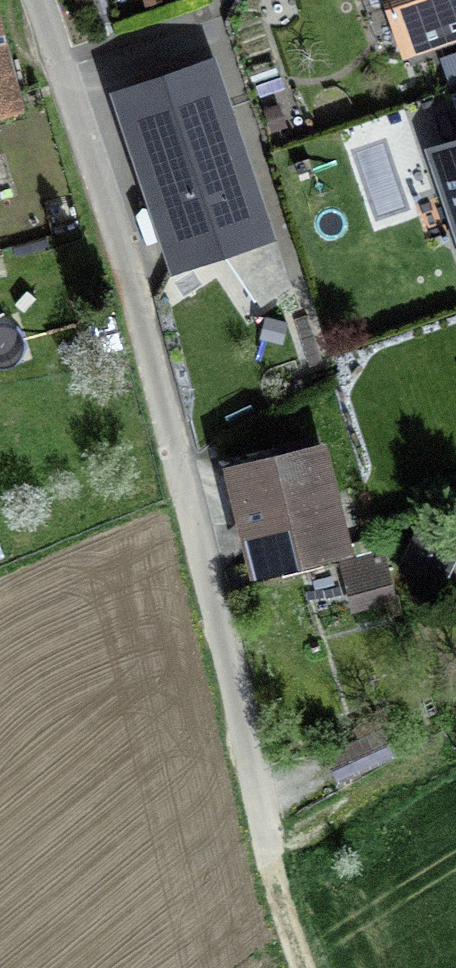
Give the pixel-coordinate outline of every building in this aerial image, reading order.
[(410,64),(455,51),(455,0),(391,0),(410,64)] [(20,81),(0,9),(0,87),(20,81)] [(268,226),(215,63),(121,94),(174,256),(268,226)] [(436,148),(455,217),(455,142),(436,148)] [(12,161),(0,165),(0,212),(26,203),(12,161)] [(315,450),(232,470),(254,560),(337,539),(315,450)] [(394,562),(341,573),(351,619),(404,607),(394,562)] [(381,733),(326,753),(336,778),(391,759),(381,733)]
